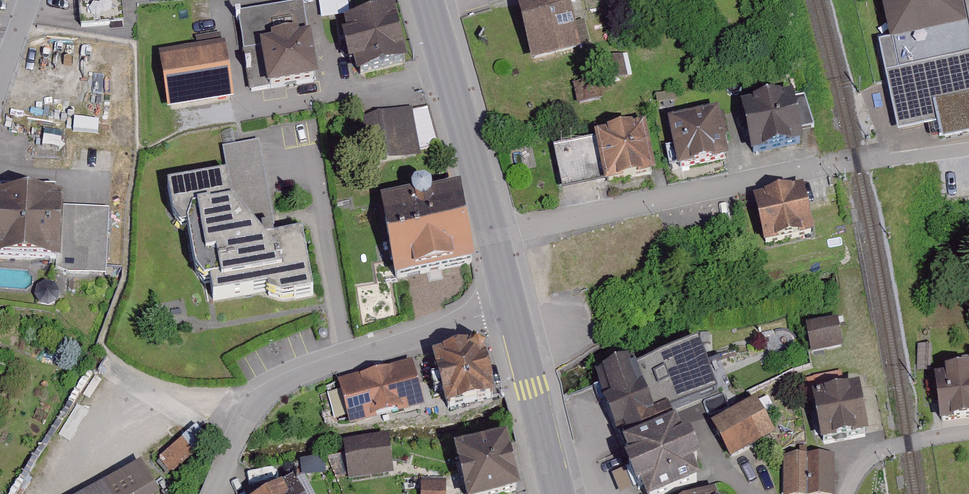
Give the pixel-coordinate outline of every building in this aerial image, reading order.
[(536,66),(587,54),(574,0),(521,0),(536,66)] [(888,47),(880,49),(886,77),(899,74),(968,58),(968,28),(963,0),(878,0),(888,47)] [(307,1),(237,12),(250,91),(320,80),(307,1)] [(400,9),(345,19),(355,72),(410,62),(400,9)] [(223,42),(158,50),(166,106),(230,97),(223,42)] [(886,77),(899,136),(936,129),(944,143),(968,138),(968,58),(899,74),(886,77)] [(806,94),(740,107),(751,161),(805,151),(801,130),(813,128),(806,94)] [(414,106),(378,113),(388,160),(423,153),(414,106)] [(720,114),(668,125),(677,173),(727,164),(720,114)] [(647,129),(591,139),(555,151),(562,194),(604,187),(657,184),(647,129)] [(241,178),(171,190),(174,219),(189,238),(196,275),(212,288),(214,306),(263,299),(297,309),(325,302),(315,239),(288,241),(285,230),(268,233),(247,207),(241,178)] [(0,192),(0,256),(63,258),(65,194),(0,192)] [(805,193),(753,203),(763,251),(815,241),(805,193)] [(456,195),(385,208),(399,282),(470,268),(456,195)] [(838,324),(807,329),(811,354),(842,349),(838,324)] [(488,339),(433,353),(447,408),(502,394),(488,339)] [(919,346),(917,369),(929,370),(931,347),(919,346)] [(703,349),(647,371),(662,404),(675,397),(682,411),(721,395),(703,349)] [(413,362),(338,381),(350,426),(425,406),(413,362)] [(644,365),(601,384),(618,457),(676,431),(682,411),(668,417),(662,404),(647,371),(644,365)] [(934,382),(938,427),(968,424),(968,379),(934,382)] [(859,391),(812,398),(820,448),(867,441),(859,391)] [(759,407),(711,428),(727,465),(775,445),(759,407)] [(221,449),(204,431),(161,469),(179,486),(221,449)] [(618,457),(634,493),(682,493),(700,487),(696,475),(705,471),(695,446),(684,448),(676,431),(618,457)] [(393,442),(348,450),(354,486),(399,479),(393,442)] [(463,462),(472,493),(534,493),(519,445),(463,462)] [(787,457),(788,493),(837,493),(836,456),(787,457)] [(85,493),(162,493),(149,465),(85,493)] [(284,493),(310,493),(305,484),(284,493)] [(423,485),(423,493),(449,493),(449,485),(423,485)]
